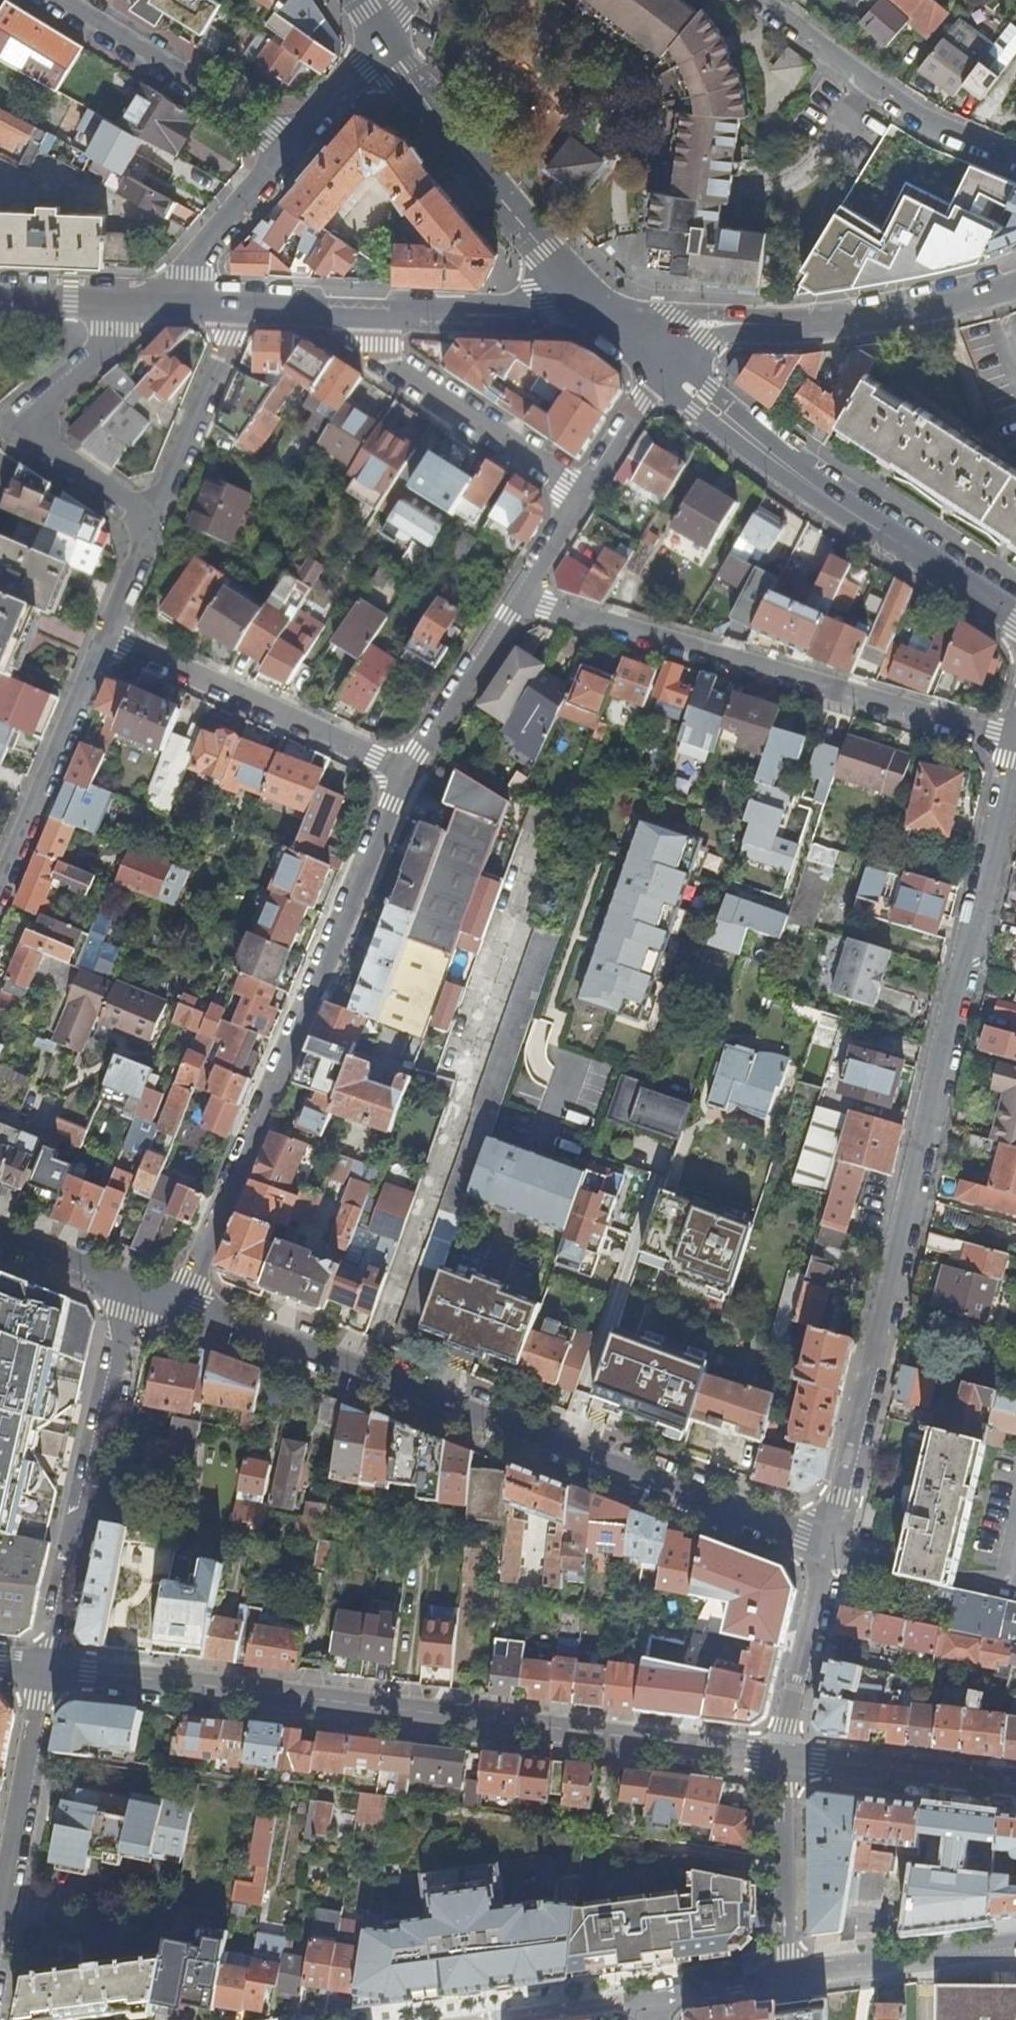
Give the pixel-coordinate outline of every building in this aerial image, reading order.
[(0,12),(0,60),(58,91),(85,47),(8,0),(7,0),(0,12)] [(210,22),(222,1),(221,0),(180,0),(210,22)] [(237,11),(249,19),(258,7),(248,0),(246,0),(237,11)] [(282,9),(289,0),(275,0),(274,1),(282,9)] [(282,9),(279,13),(335,53),(340,57),(343,45),(322,13),(313,0),(289,0),(282,9)] [(653,67),(668,105),(657,188),(642,186),(637,220),(655,222),(648,265),(691,271),(691,274),(760,284),(769,230),(719,223),(722,198),(729,199),(733,171),(739,172),(741,159),(733,157),(740,113),(748,113),(742,79),(736,64),(734,64),(729,50),(730,49),(725,36),(704,7),(700,11),(685,0),(561,0),(653,67)] [(860,20),(887,44),(910,19),(928,34),(949,9),(938,0),(878,0),(872,6),(860,20)] [(289,39),(284,45),(301,57),(322,72),(335,53),(279,13),(276,11),(268,24),(289,39)] [(1015,51),(1015,26),(1010,21),(992,45),(982,59),(1001,72),(1015,51)] [(273,36),(256,61),(285,80),(301,57),(284,45),(273,36)] [(982,59),(992,45),(986,41),(974,58),(944,37),(919,68),(955,93),(964,82),(982,59)] [(795,82),(810,63),(803,57),(790,48),(775,67),(795,82)] [(983,96),(1001,72),(982,59),(964,82),(983,96)] [(144,138),(177,156),(200,116),(199,115),(148,85),(124,127),(144,138)] [(976,106),(968,117),(974,119),(985,124),(990,112),(976,106)] [(20,140),(27,143),(31,136),(36,139),(36,140),(43,144),(49,133),(0,107),(0,129),(20,140)] [(91,109),(72,146),(97,159),(126,174),(144,138),(124,127),(91,109)] [(408,141),(358,114),(285,201),(310,217),(322,226),(369,171),(380,167),(398,193),(395,195),(407,210),(410,207),(438,184),(421,160),(408,141)] [(571,128),(567,132),(572,136),(576,131),(571,128)] [(20,140),(0,129),(0,143),(14,150),(20,140)] [(603,159),(607,154),(576,131),(572,136),(567,132),(545,162),(550,166),(546,172),(562,183),(561,184),(581,200),(608,163),(603,159)] [(50,155),(58,138),(49,133),(43,144),(40,150),(50,155)] [(603,159),(608,163),(612,158),(607,154),(603,159)] [(165,217),(174,200),(126,174),(97,159),(92,169),(109,178),(105,185),(165,217)] [(550,166),(545,162),(541,168),(546,172),(550,166)] [(398,242),(397,276),(397,280),(424,281),(483,283),(498,255),(438,184),(410,207),(444,245),(430,245),(430,243),(398,242)] [(980,258),(1015,244),(1015,187),(1012,195),(996,228),(980,258)] [(174,200),(165,217),(170,220),(179,203),(174,200)] [(104,268),(104,261),(129,262),(130,233),(106,232),(106,215),(62,214),(62,206),(42,206),(42,213),(0,211),(0,264),(104,268)] [(249,234),(274,253),(277,255),(302,219),(285,207),(273,225),(263,218),(249,234)] [(296,253),(290,267),(299,275),(310,276),(315,264),(327,272),(333,264),(345,271),(359,251),(331,232),(310,261),(296,253)] [(269,252),(235,250),(234,271),(270,272),(271,257),(269,257),(269,252)] [(271,252),(271,257),(270,272),(270,274),(299,275),(290,267),(277,255),(274,253),(271,252)] [(142,357),(155,369),(165,357),(192,329),(176,329),(170,329),(142,357)] [(253,373),(286,374),(300,354),(293,354),(295,335),(278,334),(256,333),(256,334),(253,373)] [(883,343),(883,340),(857,345),(860,347),(833,395),(847,405),(866,373),(883,343)] [(609,367),(595,357),(575,347),(495,344),(460,342),(443,368),(580,461),(606,418),(605,416),(623,392),(622,384),(621,376),(609,367)] [(305,394),(310,398),(335,360),(308,343),(300,354),(286,374),(276,388),(239,441),(255,453),(280,417),(276,414),(298,382),(309,390),(305,394)] [(793,369),(807,377),(820,351),(803,353),(793,369)] [(771,403),(793,369),(803,353),(756,354),(740,379),(752,389),(771,403)] [(156,390),(168,401),(191,372),(176,360),(173,364),(165,357),(155,369),(139,386),(135,389),(148,400),(156,390)] [(305,431),(321,442),(346,403),(362,378),(354,373),(335,360),(310,398),(306,403),(318,411),(305,431)] [(119,364),(103,378),(98,383),(107,392),(70,432),(70,436),(83,445),(114,467),(132,445),(133,446),(149,424),(124,401),(125,400),(135,389),(139,386),(119,364)] [(216,426),(239,441),(276,388),(238,372),(234,382),(216,426)] [(837,422),(895,461),(897,459),(909,467),(911,464),(925,474),(922,477),(986,519),(989,514),(1003,524),(1001,526),(1015,535),(1013,537),(1015,539),(1015,470),(974,442),(907,399),(901,406),(877,390),(881,383),(866,373),(847,405),(837,422)] [(833,395),(808,378),(791,403),(816,421),(808,432),(825,442),(837,422),(847,405),(833,395)] [(318,445),(353,468),(379,427),(380,426),(346,403),(321,442),(318,445)] [(357,479),(351,487),(363,495),(355,507),(367,515),(369,513),(375,516),(395,483),(415,451),(379,427),(353,468),(349,474),(357,479)] [(644,494),(662,505),(686,465),(655,445),(652,438),(645,430),(615,477),(621,481),(625,475),(629,478),(639,462),(644,466),(635,481),(640,485),(639,488),(640,491),(644,494)] [(314,451),(349,474),(353,468),(318,445),(314,451)] [(409,492),(429,459),(415,451),(395,483),(409,492)] [(472,486),(429,459),(409,492),(451,519),(456,511),(464,498),(472,486)] [(464,498),(480,509),(482,510),(507,472),(489,460),(472,486),(464,498)] [(22,463),(11,490),(103,530),(106,523),(102,519),(101,519),(61,502),(63,499),(50,494),(53,485),(22,463)] [(344,482),(351,487),(357,479),(349,474),(344,482)] [(211,478),(190,527),(230,543),(251,495),(211,478)] [(517,479),(491,518),(528,542),(544,518),(538,493),(517,479)] [(738,503),(700,481),(688,500),(683,497),(679,504),(684,507),(672,527),(710,550),(738,503)] [(96,548),(103,530),(11,490),(4,510),(61,533),(59,538),(103,556),(105,552),(96,548)] [(426,508),(409,497),(383,538),(400,549),(426,508)] [(472,522),(480,509),(464,498),(456,511),(472,522)] [(757,509),(731,552),(740,557),(749,542),(771,555),(786,527),(757,509)] [(667,525),(655,518),(629,561),(626,566),(643,576),(659,551),(654,547),(667,525)] [(110,533),(103,530),(96,548),(105,552),(109,541),(111,536),(110,533)] [(67,566),(51,559),(0,538),(0,595),(42,613),(48,615),(67,566)] [(59,538),(51,559),(67,566),(73,569),(94,577),(103,556),(59,538)] [(833,606),(846,579),(858,554),(851,549),(835,539),(827,555),(832,558),(817,588),(811,586),(803,601),(784,593),(795,572),(786,567),(780,577),(778,581),(753,630),(747,643),(752,644),(758,633),(796,649),(793,656),(805,659),(809,654),(827,618),(826,618),(833,606)] [(608,549),(595,570),(583,589),(604,602),(626,566),(629,561),(608,549)] [(583,589),(595,570),(567,553),(554,574),(560,588),(580,595),(583,589)] [(737,621),(753,630),(778,581),(729,555),(717,576),(751,593),(743,609),(737,621)] [(163,609),(197,631),(200,626),(229,581),(196,559),(163,609)] [(310,587),(316,578),(323,567),(310,559),(303,569),(297,578),(310,587)] [(297,578),(303,569),(293,563),(287,572),(297,578)] [(382,587),(393,570),(383,564),(372,581),(382,587)] [(53,617),(73,569),(67,566),(48,615),(53,617)] [(311,588),(310,587),(297,578),(287,572),(265,606),(240,646),(266,662),(280,640),(311,588)] [(200,626),(238,650),(240,646),(265,606),(236,586),(238,582),(231,578),(229,581),(200,626)] [(331,588),(316,578),(310,587),(311,588),(327,595),(331,588)] [(888,653),(893,642),(914,590),(896,578),(869,637),(866,644),(888,653)] [(846,579),(833,606),(847,613),(861,586),(846,579)] [(6,677),(14,680),(42,613),(0,595),(0,674),(6,677)] [(439,641),(459,611),(439,599),(402,657),(431,676),(449,648),(439,641)] [(347,649),(356,655),(361,659),(370,645),(378,632),(373,629),(383,615),(360,600),(337,635),(350,644),(347,649)] [(866,644),(869,637),(827,618),(809,654),(853,673),(861,655),(866,644)] [(958,635),(946,665),(944,669),(984,683),(990,667),(995,669),(998,659),(994,657),(998,645),(976,631),(963,622),(958,635)] [(879,676),(929,692),(941,663),(945,665),(946,665),(958,635),(940,627),(935,639),(916,630),(908,649),(893,642),(888,653),(888,654),(884,664),(879,676)] [(289,683),(306,656),(280,640),(266,662),(261,671),(289,683)] [(888,654),(888,653),(866,644),(861,655),(884,664),(888,654)] [(354,698),(351,702),(366,712),(398,663),(370,645),(361,659),(358,663),(341,689),(354,698)] [(559,715),(596,729),(601,714),(609,693),(623,659),(626,650),(612,646),(602,674),(583,666),(571,691),(559,715)] [(529,661),(532,655),(524,650),(521,655),(529,661)] [(521,655),(517,653),(485,700),(489,703),(521,655)] [(548,666),(532,655),(529,661),(521,655),(489,703),(512,718),(543,672),(548,666)] [(658,671),(623,659),(609,693),(645,706),(658,671)] [(689,708),(696,688),(679,682),(685,667),(667,662),(654,696),(689,708)] [(504,730),(518,739),(519,740),(521,738),(542,752),(559,715),(571,691),(543,672),(512,718),(508,724),(504,730)] [(678,738),(710,748),(716,750),(724,727),(733,697),(718,692),(716,695),(711,693),(717,676),(701,672),(696,688),(689,708),(678,738)] [(0,692),(0,724),(17,731),(43,742),(52,720),(60,699),(14,680),(6,677),(0,692)] [(109,747),(112,739),(116,731),(132,691),(116,683),(109,681),(97,709),(109,714),(101,734),(95,750),(82,745),(76,760),(67,781),(91,791),(93,785),(106,755),(109,747)] [(338,694),(351,702),(354,698),(341,689),(338,694)] [(170,734),(179,710),(132,691),(116,731),(164,751),(170,734)] [(739,746),(766,755),(774,728),(781,709),(734,694),(733,697),(724,727),(744,733),(739,746)] [(508,724),(512,718),(489,703),(485,709),(508,724)] [(164,751),(143,805),(148,807),(169,815),(203,727),(192,723),(186,740),(170,734),(164,751)] [(17,731),(0,724),(0,745),(10,749),(17,731)] [(773,788),(773,786),(784,755),(800,760),(807,738),(774,728),(766,755),(757,783),(773,788)] [(225,780),(241,740),(221,732),(219,738),(205,732),(192,766),(225,780)] [(900,796),(913,754),(848,733),(843,750),(835,775),(900,796)] [(518,739),(514,745),(537,761),(542,752),(521,738),(519,740),(518,739)] [(225,780),(224,785),(239,790),(241,785),(262,794),(278,754),(241,740),(225,780)] [(835,775),(843,750),(819,742),(809,775),(832,783),(835,775)] [(10,749),(0,745),(0,765),(2,766),(10,749)] [(321,781),(325,772),(278,754),(262,794),(309,812),(321,781)] [(964,775),(924,765),(910,826),(950,836),(964,775)] [(511,801),(455,769),(444,805),(457,810),(449,833),(418,915),(379,1021),(378,1023),(385,1026),(412,1036),(415,1037),(423,1040),(463,931),(483,877),(511,801)] [(76,827),(76,826),(79,821),(90,825),(94,816),(103,819),(113,793),(93,785),(91,791),(67,781),(61,795),(52,817),(76,827)] [(294,850),(331,866),(340,870),(347,854),(326,844),(344,798),(324,790),(327,784),(321,781),(309,812),(294,850)] [(662,786),(649,782),(646,790),(659,794),(662,786)] [(744,843),(771,852),(791,792),(773,786),(773,788),(757,783),(745,821),(751,823),(744,843)] [(143,805),(123,797),(119,807),(144,816),(148,807),(143,805)] [(251,822),(258,805),(251,802),(244,819),(251,822)] [(532,805),(523,829),(558,842),(566,818),(556,814),(532,805)] [(558,808),(556,814),(566,818),(568,811),(558,808)] [(61,861),(76,827),(52,817),(46,833),(38,852),(61,861)] [(701,838),(642,818),(580,998),(640,1018),(701,838)] [(449,833),(424,823),(393,905),(418,915),(449,833)] [(816,843),(832,848),(837,834),(821,828),(816,843)] [(816,927),(840,851),(832,848),(816,843),(813,842),(789,918),(816,927)] [(768,863),(771,852),(744,843),(740,854),(768,863)] [(294,850),(278,844),(271,862),(281,867),(271,892),(275,893),(308,907),(313,909),(331,866),(294,850)] [(878,863),(895,868),(901,850),(884,845),(878,863)] [(124,865),(117,883),(157,899),(177,906),(185,886),(187,878),(190,871),(182,867),(171,863),(161,859),(131,847),(124,865)] [(88,896),(97,875),(61,861),(38,852),(27,877),(16,904),(43,916),(45,917),(60,884),(88,896)] [(937,935),(951,885),(908,872),(897,907),(884,904),(886,898),(880,896),(887,871),(868,866),(853,911),(937,935)] [(483,940),(504,884),(483,877),(463,931),(483,940)] [(86,926),(83,933),(70,965),(81,969),(109,981),(125,943),(106,935),(117,908),(113,907),(119,892),(103,885),(86,926)] [(275,893),(257,936),(289,950),(290,950),(308,907),(275,893)] [(354,1012),(379,1021),(418,915),(393,905),(354,1012)] [(777,915),(770,935),(782,939),(789,918),(777,915)] [(70,965),(83,933),(45,917),(43,916),(36,933),(32,931),(34,927),(11,917),(3,936),(13,941),(24,945),(44,954),(70,965)] [(753,918),(749,928),(762,933),(766,922),(753,918)] [(802,927),(791,923),(787,937),(798,940),(802,927)] [(559,933),(535,925),(473,1107),(470,1120),(425,1249),(424,1249),(396,1331),(406,1335),(419,1340),(423,1328),(434,1296),(444,1267),(466,1204),(470,1194),(470,1192),(490,1136),(494,1125),(503,1098),(507,1086),(542,986),(559,933)] [(257,936),(252,934),(236,972),(241,973),(274,987),(289,950),(257,936)] [(874,1006),(891,950),(850,937),(833,993),(874,1006)] [(7,955),(17,960),(24,945),(13,941),(7,955)] [(24,945),(17,960),(4,990),(22,999),(24,1000),(44,954),(24,945)] [(220,986),(226,989),(234,992),(241,973),(236,972),(228,968),(220,986)] [(54,1042),(79,1053),(96,1014),(109,981),(81,969),(67,1002),(71,1003),(54,1042)] [(241,973),(234,992),(227,1010),(223,1020),(259,1034),(270,1038),(278,1020),(274,1018),(277,1009),(269,1005),(276,987),(274,987),(241,973)] [(102,1016),(115,984),(109,981),(96,1014),(102,1016)] [(464,988),(450,982),(434,1025),(448,1030),(464,988)] [(116,983),(115,984),(102,1016),(100,1022),(123,1031),(121,1035),(149,1047),(167,1005),(116,983)] [(217,993),(223,996),(226,989),(220,986),(217,993)] [(12,1030),(8,1028),(22,999),(4,990),(0,989),(0,1046),(4,1048),(12,1030)] [(170,1097),(159,1125),(164,1127),(161,1132),(169,1135),(163,1148),(170,1151),(195,1087),(200,1076),(216,1037),(223,1020),(227,1010),(222,1008),(226,997),(223,996),(217,993),(212,1004),(184,993),(174,1021),(211,1036),(203,1056),(189,1050),(170,1097)] [(1000,998),(996,1012),(1015,1018),(1013,1028),(1015,1029),(1015,1003),(1000,998)] [(379,1021),(354,1012),(328,1003),(322,1018),(314,1036),(355,1052),(361,1037),(379,1044),(385,1026),(378,1023),(379,1021)] [(227,1042),(218,1065),(220,1067),(253,1080),(263,1055),(252,1050),(259,1034),(223,1020),(216,1037),(227,1042)] [(980,1050),(1015,1060),(1015,1034),(987,1025),(980,1050)] [(379,1044),(378,1046),(404,1056),(412,1036),(385,1026),(379,1044)] [(336,1099),(353,1057),(355,1052),(314,1036),(305,1057),(294,1083),(319,1093),(336,1099)] [(412,1067),(419,1050),(423,1040),(415,1037),(405,1065),(411,1067),(412,1067)] [(153,1123),(164,1095),(154,1091),(172,1045),(166,1043),(155,1071),(144,1099),(137,1117),(153,1123)] [(780,1061),(758,1054),(754,1053),(755,1050),(737,1044),(736,1047),(728,1045),(721,1063),(718,1062),(714,1074),(718,1076),(708,1105),(727,1111),(729,1104),(740,1107),(769,1115),(777,1087),(781,1088),(790,1059),(782,1057),(780,1061)] [(903,1064),(853,1048),(840,1091),(890,1107),(903,1064)] [(435,1074),(441,1057),(419,1050),(412,1067),(417,1069),(435,1074)] [(118,1056),(106,1086),(144,1099),(155,1071),(118,1056)] [(412,1067),(411,1067),(408,1075),(402,1080),(397,1093),(373,1084),(370,1078),(373,1072),(371,1064),(353,1057),(336,1099),(331,1113),(392,1134),(417,1069),(412,1067)] [(1005,1096),(994,1140),(996,1140),(1004,1142),(1015,1146),(1015,1066),(999,1061),(992,1086),(1011,1092),(1009,1097),(1005,1096)] [(253,1080),(220,1067),(212,1086),(204,1082),(205,1078),(200,1076),(195,1087),(217,1097),(241,1107),(247,1094),(253,1080)] [(650,1084),(622,1074),(606,1119),(634,1129),(636,1125),(680,1141),(693,1105),(648,1090),(650,1084)] [(310,1100),(299,1128),(322,1135),(331,1113),(336,1099),(319,1093),(316,1102),(310,1100)] [(170,1097),(164,1095),(153,1123),(159,1125),(170,1097)] [(241,1107),(217,1097),(203,1128),(228,1139),(235,1122),(241,1107)] [(767,1120),(769,1115),(740,1107),(749,1113),(767,1120)] [(852,1117),(816,1107),(793,1183),(830,1196),(852,1117)] [(822,1225),(845,1232),(852,1208),(864,1168),(891,1176),(902,1125),(854,1111),(852,1117),(830,1196),(828,1207),(827,1207),(822,1225)] [(58,1119),(32,1185),(63,1197),(75,1166),(57,1159),(60,1152),(57,1151),(61,1143),(56,1140),(58,1136),(83,1146),(88,1131),(58,1119)] [(22,1191),(42,1142),(0,1124),(0,1181),(22,1191)] [(100,1133),(89,1129),(88,1131),(83,1146),(82,1148),(93,1152),(100,1133)] [(287,1192),(306,1143),(274,1132),(265,1153),(254,1180),(287,1192)] [(968,1149),(992,1156),(996,1140),(994,1140),(971,1133),(968,1149)] [(504,1207),(525,1149),(490,1136),(470,1192),(470,1194),(504,1207)] [(992,1156),(1000,1158),(1004,1142),(996,1140),(992,1156)] [(1000,1158),(992,1187),(1015,1194),(1015,1146),(1004,1142),(1000,1158)] [(536,1153),(525,1149),(504,1207),(515,1211),(527,1215),(548,1157),(536,1153)] [(342,1202),(346,1203),(363,1210),(379,1168),(336,1153),(328,1177),(349,1184),(342,1202)] [(160,1176),(166,1161),(147,1154),(135,1185),(153,1193),(160,1176)] [(527,1215),(568,1231),(581,1191),(588,1172),(548,1157),(527,1215)] [(91,1233),(108,1191),(81,1180),(86,1168),(76,1164),(75,1166),(63,1197),(55,1219),(73,1226),(91,1233)] [(124,1177),(114,1173),(108,1191),(91,1233),(108,1240),(125,1197),(124,1193),(119,1190),(124,1177)] [(163,1213),(192,1225),(198,1211),(204,1195),(160,1176),(153,1193),(131,1248),(146,1254),(163,1213)] [(764,1185),(741,1177),(725,1224),(748,1232),(764,1185)] [(992,1187),(972,1182),(955,1177),(953,1183),(962,1186),(958,1198),(1015,1214),(1015,1194),(992,1187)] [(300,1196),(287,1192),(254,1180),(247,1196),(239,1215),(274,1228),(276,1222),(288,1226),(300,1196)] [(391,1236),(389,1240),(386,1249),(395,1252),(415,1194),(386,1183),(369,1229),(382,1233),(391,1236)] [(656,1213),(689,1224),(697,1197),(665,1186),(656,1213)] [(310,1225),(322,1194),(303,1187),(300,1196),(288,1226),(293,1228),(297,1220),(310,1225)] [(601,1198),(581,1191),(568,1231),(564,1242),(587,1250),(585,1254),(598,1259),(618,1199),(603,1193),(601,1198)] [(363,1210),(346,1203),(334,1233),(340,1235),(336,1245),(339,1247),(334,1262),(324,1264),(315,1261),(317,1256),(282,1243),(280,1248),(264,1286),(325,1310),(329,1299),(356,1227),(363,1210)] [(268,1244),(274,1228),(239,1215),(230,1236),(217,1269),(225,1283),(261,1296),(264,1286),(280,1248),(268,1244)] [(843,1247),(848,1233),(845,1232),(822,1225),(818,1240),(843,1247)] [(373,1315),(387,1273),(371,1267),(368,1273),(356,1268),(360,1259),(357,1258),(366,1233),(364,1230),(356,1227),(329,1299),(373,1315)] [(999,1279),(1002,1279),(1009,1253),(931,1231),(929,1240),(927,1247),(952,1254),(951,1257),(970,1263),(967,1270),(999,1279)] [(813,1255),(808,1275),(795,1322),(817,1327),(826,1331),(833,1306),(826,1304),(829,1295),(828,1294),(837,1263),(813,1255)] [(967,1270),(947,1265),(935,1306),(987,1321),(999,1279),(967,1270)] [(480,1280),(444,1267),(434,1296),(423,1328),(458,1341),(465,1344),(482,1350),(522,1365),(534,1331),(543,1304),(503,1289),(488,1283),(480,1280)] [(774,1335),(790,1340),(795,1322),(808,1275),(792,1270),(774,1335)] [(87,1362),(96,1323),(87,1307),(31,1285),(0,1273),(0,1332),(1,1332),(87,1362)] [(534,1331),(522,1365),(520,1372),(558,1386),(573,1345),(577,1331),(561,1325),(561,1324),(548,1319),(543,1334),(534,1331)] [(850,1364),(856,1339),(826,1331),(817,1327),(808,1365),(802,1371),(800,1380),(806,1381),(812,1383),(835,1390),(844,1392),(850,1364)] [(602,1372),(638,1383),(652,1339),(617,1328),(602,1372)] [(573,1345),(590,1351),(595,1336),(577,1331),(573,1345)] [(696,1333),(689,1331),(684,1345),(691,1348),(696,1333)] [(1,1332),(0,1335),(0,1533),(20,1537),(48,1543),(59,1492),(46,1470),(41,1469),(41,1465),(36,1464),(40,1447),(46,1421),(51,1422),(53,1417),(59,1418),(78,1403),(87,1362),(1,1332)] [(419,1340),(406,1335),(402,1348),(414,1353),(419,1340)] [(576,1392),(590,1351),(573,1345),(558,1386),(576,1392)] [(214,1354),(200,1349),(196,1369),(156,1361),(148,1406),(192,1414),(198,1379),(208,1382),(214,1354)] [(214,1354),(208,1382),(204,1404),(247,1412),(245,1415),(242,1431),(252,1433),(258,1402),(264,1373),(241,1364),(214,1354)] [(997,1393),(900,1366),(895,1389),(893,1398),(930,1408),(936,1386),(964,1393),(955,1429),(936,1424),(934,1432),(987,1446),(988,1446),(991,1429),(980,1426),(985,1407),(994,1410),(997,1393)] [(700,1378),(677,1370),(664,1408),(687,1415),(700,1378)] [(264,1373),(258,1402),(272,1406),(278,1378),(264,1373)] [(706,1375),(693,1418),(711,1424),(714,1417),(742,1426),(739,1434),(764,1442),(776,1396),(749,1387),(748,1389),(706,1375)] [(796,1470),(792,1487),(804,1490),(825,1477),(827,1469),(836,1426),(844,1392),(835,1390),(812,1383),(806,1381),(802,1396),(798,1395),(795,1410),(800,1411),(794,1440),(802,1443),(800,1452),(796,1470)] [(997,1393),(994,1410),(991,1429),(988,1446),(1004,1450),(1009,1431),(1015,1433),(1015,1398),(997,1393)] [(346,1404),(325,1396),(319,1424),(341,1429),(346,1404)] [(341,1429),(332,1481),(362,1486),(363,1481),(374,1413),(364,1409),(346,1404),(341,1429)] [(393,1420),(374,1413),(363,1481),(392,1484),(401,1423),(393,1420)] [(773,1415),(768,1434),(782,1437),(783,1432),(779,1431),(782,1416),(773,1415)] [(174,1419),(169,1443),(173,1444),(187,1446),(196,1448),(197,1443),(200,1424),(201,1423),(175,1418),(174,1419)] [(449,1441),(401,1423),(392,1484),(424,1487),(422,1499),(442,1501),(449,1441)] [(987,1446),(934,1432),(926,1430),(926,1433),(932,1435),(899,1577),(909,1579),(953,1589),(987,1446)] [(169,1443),(151,1439),(144,1476),(180,1483),(185,1455),(187,1446),(173,1444),(169,1443)] [(287,1441),(274,1506),(296,1510),(309,1446),(287,1441)] [(475,1451),(449,1441),(442,1501),(470,1505),(474,1469),(475,1451)] [(765,1445),(757,1479),(774,1483),(792,1487),(796,1470),(800,1452),(765,1445)] [(187,1446),(185,1455),(194,1457),(196,1448),(187,1446)] [(272,1467),(247,1461),(241,1491),(255,1493),(265,1495),(266,1496),(272,1467)] [(547,1478),(513,1465),(513,1473),(508,1523),(506,1553),(503,1582),(520,1584),(526,1521),(514,1517),(515,1507),(561,1524),(559,1535),(551,1535),(545,1587),(563,1589),(564,1579),(573,1488),(547,1478)] [(474,1469),(470,1505),(469,1519),(508,1523),(513,1473),(474,1469)] [(331,1487),(361,1492),(362,1486),(332,1481),(331,1487)] [(573,1488),(564,1579),(587,1582),(590,1556),(595,1496),(586,1493),(573,1488)] [(241,1491),(239,1500),(236,1514),(235,1520),(266,1525),(269,1511),(270,1505),(263,1504),(254,1502),(255,1493),(241,1491)] [(265,1495),(255,1493),(254,1502),(263,1504),(265,1495)] [(616,1504),(595,1496),(590,1556),(627,1560),(627,1554),(634,1512),(633,1511),(616,1504)] [(325,1522),(328,1506),(312,1503),(309,1518),(325,1522)] [(644,1515),(634,1512),(627,1554),(641,1557),(646,1557),(646,1555),(652,1518),(644,1515)] [(309,1518),(302,1517),(298,1537),(321,1541),(325,1522),(309,1518)] [(132,1518),(129,1531),(153,1536),(156,1523),(132,1518)] [(662,1520),(652,1518),(646,1555),(646,1557),(645,1560),(649,1561),(663,1563),(664,1563),(671,1523),(662,1520)] [(235,1520),(232,1536),(262,1541),(266,1525),(235,1520)] [(688,1530),(671,1523),(664,1563),(663,1563),(659,1587),(694,1595),(704,1547),(685,1543),(686,1539),(686,1537),(688,1530)] [(128,1529),(107,1525),(99,1562),(83,1634),(87,1640),(92,1646),(106,1648),(128,1531),(128,1529)] [(2,1635),(20,1637),(26,1633),(34,1628),(52,1544),(48,1543),(20,1537),(0,1533),(0,1635),(2,1635)] [(232,1536),(230,1546),(260,1552),(262,1541),(232,1536)] [(788,1567),(706,1536),(705,1541),(704,1547),(694,1595),(733,1605),(726,1633),(753,1639),(759,1641),(786,1647),(800,1588),(788,1567)] [(705,1541),(686,1537),(686,1539),(685,1543),(704,1547),(705,1541)] [(352,1546),(321,1541),(319,1553),(317,1565),(348,1571),(352,1546)] [(646,1557),(641,1557),(640,1564),(637,1567),(633,1588),(640,1589),(645,1560),(646,1557)] [(649,1561),(645,1560),(640,1589),(648,1590),(651,1568),(648,1566),(649,1561)] [(195,1589),(170,1585),(156,1654),(180,1657),(207,1660),(211,1636),(215,1616),(225,1567),(207,1563),(203,1578),(197,1577),(195,1589)] [(884,1573),(853,1566),(848,1585),(854,1587),(853,1589),(852,1592),(878,1598),(884,1573)] [(954,1610),(958,1590),(953,1589),(909,1579),(904,1600),(954,1610)] [(990,1597),(958,1590),(954,1610),(950,1631),(1015,1645),(1015,1603),(990,1597)] [(461,1608),(431,1604),(429,1621),(459,1624),(461,1608)] [(211,1636),(207,1660),(222,1661),(238,1663),(241,1648),(248,1613),(249,1608),(249,1606),(243,1605),(241,1615),(242,1615),(241,1621),(215,1616),(211,1636)] [(241,1648),(238,1663),(248,1664),(256,1627),(260,1628),(264,1610),(249,1608),(248,1613),(241,1648)] [(848,1609),(844,1608),(838,1635),(870,1642),(876,1615),(848,1609)] [(351,1656),(348,1676),(352,1676),(363,1678),(366,1658),(365,1658),(371,1617),(341,1613),(334,1653),(351,1656)] [(365,1658),(366,1658),(395,1662),(401,1619),(372,1613),(371,1617),(365,1658)] [(903,1649),(908,1622),(876,1615),(870,1642),(891,1646),(903,1649)] [(459,1624),(429,1621),(428,1630),(424,1664),(455,1668),(459,1624)] [(935,1655),(941,1629),(908,1622),(903,1649),(935,1655)] [(256,1627),(248,1664),(255,1665),(297,1670),(304,1635),(260,1628),(256,1627)] [(950,1631),(941,1629),(935,1655),(970,1661),(997,1666),(995,1676),(1010,1680),(1013,1666),(1015,1654),(1015,1645),(950,1631)] [(558,1638),(558,1645),(581,1647),(581,1645),(582,1640),(558,1638)] [(497,1640),(493,1694),(512,1696),(513,1683),(524,1685),(526,1660),(528,1642),(497,1640)] [(717,1673),(708,1719),(758,1725),(770,1715),(781,1670),(786,1647),(759,1641),(756,1653),(750,1652),(747,1665),(752,1667),(750,1676),(730,1672),(718,1669),(717,1673)] [(558,1645),(556,1663),(555,1673),(552,1700),(564,1702),(576,1703),(580,1664),(581,1660),(580,1660),(580,1656),(581,1651),(581,1647),(558,1645)] [(580,1664),(576,1703),(588,1705),(606,1707),(611,1673),(612,1663),(614,1653),(600,1652),(598,1665),(580,1664)] [(717,1673),(647,1659),(646,1668),(639,1710),(670,1714),(708,1719),(717,1673)] [(526,1660),(524,1685),(536,1686),(534,1698),(552,1700),(555,1673),(556,1663),(526,1660)] [(863,1669),(832,1662),(824,1695),(818,1723),(825,1736),(849,1739),(854,1704),(844,1702),(847,1691),(857,1693),(859,1684),(863,1669)] [(611,1673),(606,1707),(623,1709),(639,1710),(646,1668),(612,1663),(611,1673)] [(890,1675),(863,1669),(859,1684),(887,1689),(890,1675)] [(950,1751),(965,1752),(972,1691),(945,1686),(942,1709),(936,1749),(950,1751)] [(1005,1757),(1008,1717),(983,1714),(986,1694),(972,1691),(965,1752),(985,1755),(1005,1757)] [(895,1744),(908,1746),(912,1711),(900,1710),(902,1694),(887,1692),(884,1707),(881,1731),(891,1732),(890,1743),(895,1744)] [(0,1696),(0,1791),(2,1791),(5,1776),(16,1716),(2,1696),(0,1696)] [(854,1704),(849,1739),(863,1740),(869,1741),(871,1730),(881,1731),(884,1707),(854,1704)] [(59,1755),(95,1758),(97,1749),(131,1752),(137,1753),(146,1712),(111,1708),(86,1705),(66,1720),(63,1738),(59,1755)] [(922,1747),(936,1749),(942,1709),(913,1706),(912,1711),(908,1746),(922,1747)] [(192,1718),(187,1717),(184,1739),(176,1738),(173,1755),(219,1761),(219,1758),(220,1753),(226,1722),(192,1718)] [(1015,1759),(1015,1719),(1008,1717),(1005,1757),(1015,1759)] [(242,1766),(247,1767),(254,1725),(239,1723),(226,1722),(220,1753),(219,1758),(225,1759),(224,1761),(230,1762),(231,1759),(243,1761),(242,1766)] [(270,1727),(254,1725),(247,1767),(245,1777),(258,1779),(260,1766),(280,1769),(282,1762),(288,1729),(270,1727)] [(282,1762),(280,1769),(302,1772),(300,1782),(312,1782),(314,1769),(316,1762),(319,1744),(304,1741),(306,1731),(288,1729),(282,1762)] [(348,1773),(349,1767),(354,1737),(337,1735),(321,1733),(319,1744),(316,1762),(314,1769),(348,1773)] [(354,1737),(349,1767),(382,1771),(386,1741),(369,1739),(354,1737)] [(400,1773),(398,1789),(409,1791),(411,1778),(412,1770),(416,1744),(400,1742),(386,1741),(382,1771),(400,1773)] [(446,1748),(416,1744),(412,1770),(411,1778),(462,1785),(466,1750),(446,1748)] [(131,1752),(129,1762),(135,1763),(137,1753),(131,1752)] [(507,1755),(489,1753),(486,1777),(485,1792),(522,1797),(526,1757),(507,1755)] [(539,1759),(526,1757),(522,1797),(551,1801),(555,1760),(539,1759)] [(571,1762),(557,1761),(554,1793),(568,1795),(571,1762)] [(571,1762),(568,1795),(567,1800),(567,1805),(594,1808),(599,1766),(584,1764),(571,1762)] [(628,1769),(623,1801),(651,1804),(657,1773),(641,1771),(628,1769)] [(689,1810),(696,1778),(675,1775),(657,1773),(651,1804),(650,1809),(649,1815),(686,1820),(689,1810)] [(233,1782),(202,1777),(200,1784),(231,1790),(233,1782)] [(722,1806),(727,1782),(711,1780),(696,1778),(689,1810),(686,1820),(717,1827),(719,1820),(722,1806)] [(480,1805),(483,1780),(470,1779),(467,1807),(480,1808),(480,1805)] [(186,1859),(196,1805),(173,1801),(137,1794),(132,1818),(127,1817),(127,1814),(126,1811),(123,1808),(119,1806),(116,1806),(113,1808),(109,1812),(109,1814),(102,1813),(103,1808),(99,1808),(102,1794),(76,1788),(60,1863),(90,1869),(93,1858),(123,1864),(125,1852),(155,1858),(156,1853),(186,1859)] [(363,1792),(358,1820),(384,1824),(388,1795),(363,1792)] [(841,1798),(821,1795),(813,1804),(815,1936),(845,1933),(848,1913),(855,1870),(866,1801),(841,1798)] [(316,1832),(321,1802),(312,1800),(305,1837),(314,1839),(316,1832)] [(856,1941),(858,1932),(883,1936),(886,1921),(880,1920),(883,1903),(887,1875),(892,1873),(894,1855),(873,1852),(872,1855),(869,1855),(871,1844),(903,1848),(902,1855),(920,1857),(921,1850),(920,1849),(924,1807),(894,1804),(866,1801),(855,1870),(848,1913),(845,1933),(843,1943),(856,1941)] [(308,1803),(300,1802),(298,1814),(306,1815),(308,1803)] [(321,1802),(316,1832),(331,1835),(336,1804),(321,1802)] [(755,1848),(755,1813),(722,1806),(719,1820),(717,1827),(715,1840),(755,1848)] [(967,1813),(924,1807),(920,1849),(921,1850),(920,1857),(917,1875),(952,1879),(953,1868),(934,1866),(935,1852),(952,1854),(953,1848),(960,1848),(958,1870),(972,1872),(974,1850),(998,1852),(1001,1817),(967,1813)] [(239,1882),(236,1901),(265,1906),(279,1816),(262,1813),(254,1864),(260,1865),(257,1885),(239,1882)] [(1001,1817),(998,1852),(1010,1853),(1010,1858),(1014,1859),(1015,1860),(1015,1818),(1001,1817)] [(685,1824),(675,1824),(673,1833),(683,1834),(685,1824)] [(572,1978),(572,1973),(579,1907),(582,1879),(558,1881),(556,1899),(507,1904),(502,1865),(422,1876),(428,1916),(394,1920),(394,1927),(369,1924),(358,1992),(355,2007),(432,1996),(513,1986),(572,1978)] [(622,1965),(623,1967),(739,1951),(756,1931),(756,1881),(741,1878),(698,1870),(699,1893),(654,1900),(653,1899),(589,1908),(579,1907),(572,1973),(622,1965)] [(910,1934),(993,1923),(996,1884),(952,1879),(917,1875),(910,1934)] [(993,1923),(1015,1919),(1015,1890),(1013,1890),(1014,1879),(997,1877),(996,1884),(993,1923)] [(176,1910),(178,1900),(171,1898),(169,1908),(176,1910)] [(320,1908),(314,1939),(329,1942),(339,1943),(343,1920),(345,1912),(320,1908)] [(339,1943),(332,1988),(358,1992),(369,1924),(343,1920),(339,1943)] [(263,1924),(259,1944),(287,1950),(288,1940),(290,1929),(263,1924)] [(60,1936),(38,1938),(35,1952),(62,1948),(60,1936)] [(305,1995),(302,2014),(321,2012),(325,1986),(332,1988),(339,1943),(329,1942),(314,1939),(311,1959),(308,1979),(305,1994),(305,1995)] [(287,1950),(286,1955),(292,1956),(295,1941),(288,1940),(287,1950)] [(170,1945),(168,1956),(158,2009),(180,2013),(188,2015),(189,2010),(217,2016),(218,2008),(226,1964),(228,1948),(209,1943),(207,1953),(170,1945)] [(286,1955),(287,1950),(259,1944),(254,1969),(253,1978),(247,2008),(266,2012),(271,1985),(280,1987),(286,1955)] [(280,1987),(280,1991),(305,1995),(305,1994),(308,1979),(311,1959),(292,1956),(286,1955),(280,1987)] [(31,1975),(22,2019),(83,2019),(84,2019),(97,2017),(98,2018),(100,2019),(117,2017),(119,2016),(119,2013),(137,2011),(137,2016),(141,2018),(157,2016),(158,2009),(168,1956),(31,1975)] [(226,1964),(218,2008),(247,2012),(247,2008),(253,1978),(254,1969),(226,1964)] [(992,1986),(937,1986),(937,2019),(1015,2019),(1015,1986),(992,1986)] [(828,2000),(788,2005),(778,2007),(778,2019),(828,2019),(828,2000)] [(778,2002),(741,2007),(691,2014),(691,2019),(778,2019),(778,2007),(778,2002)]
